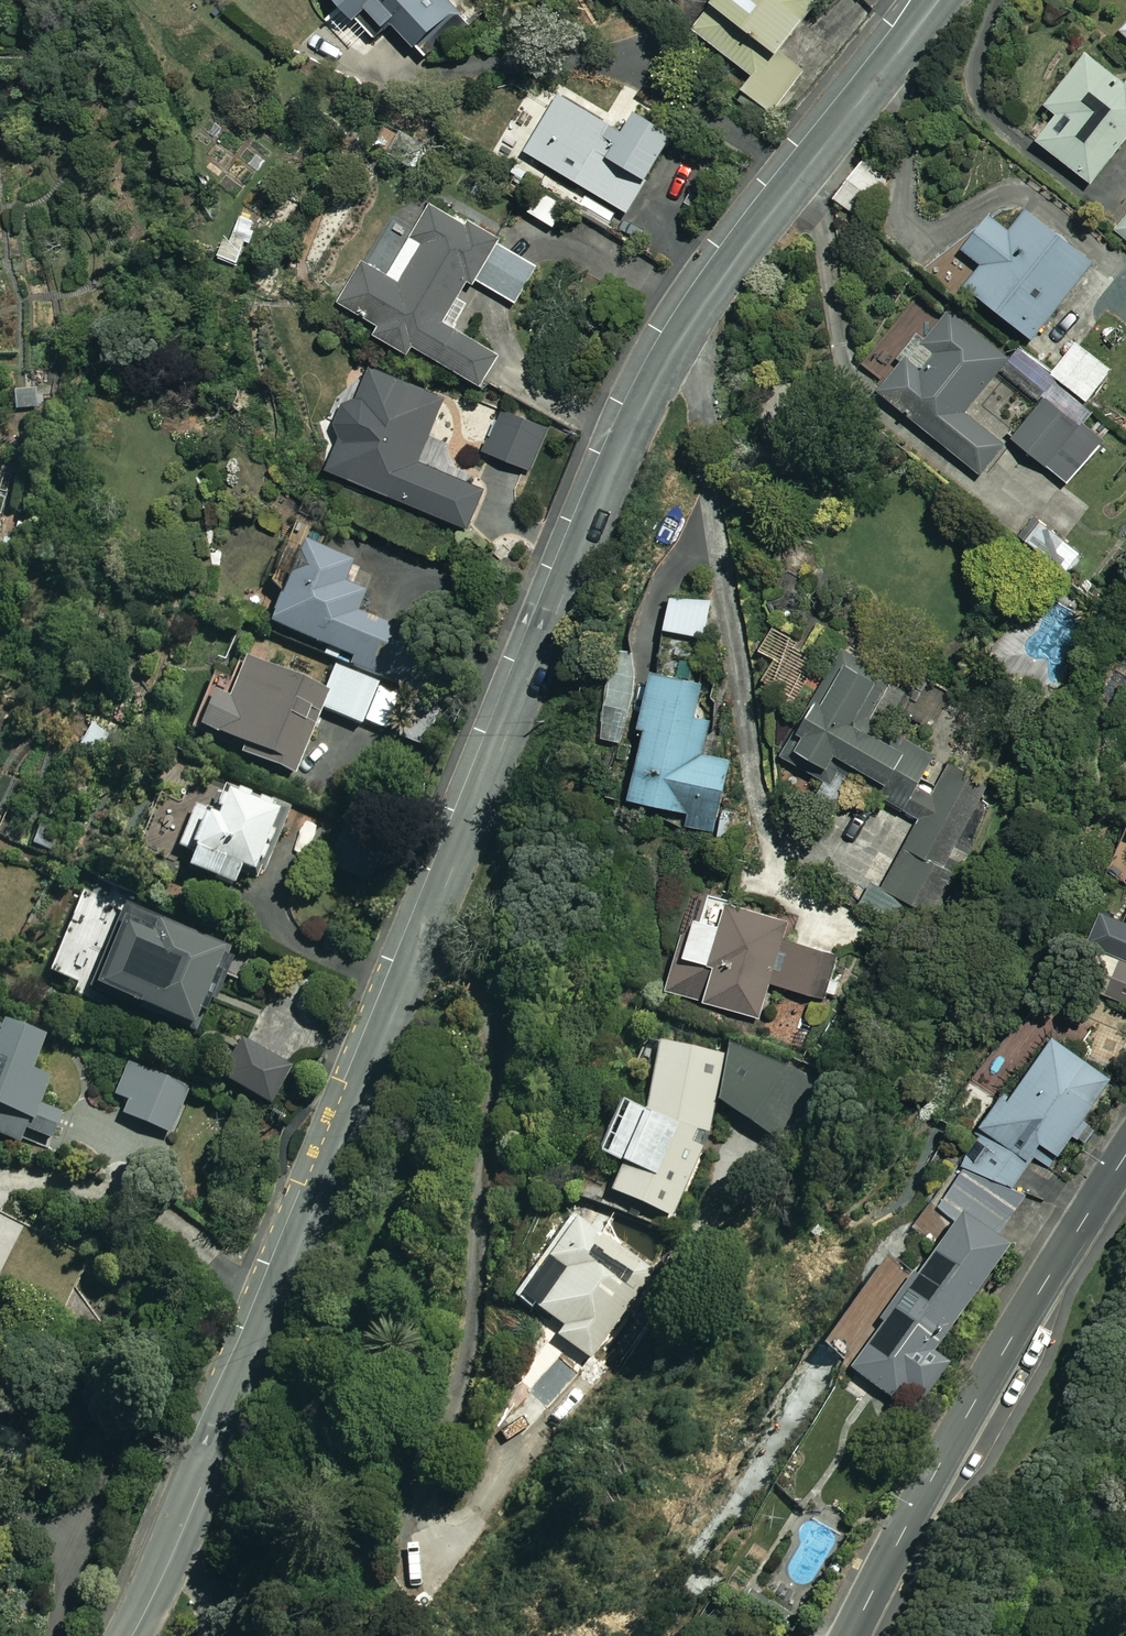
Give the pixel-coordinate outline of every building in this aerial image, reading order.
[(384,44),(402,28),(431,60),(474,21),(455,0),(345,0),(384,44)] [(779,116),(807,81),(799,75),(829,38),(814,26),(832,5),(826,0),(724,0),(700,29),(759,76),(748,90),(779,116)] [(1096,56),(1054,108),(1066,119),(1045,144),(1099,188),(1125,156),(1125,81),(1096,56)] [(632,137),(574,103),(565,118),(540,104),(525,131),(541,141),(533,155),(638,216),(684,137),(645,115),(632,137)] [(892,182),(866,162),(837,199),(863,219),(892,182)] [(508,357),(466,333),(483,303),(468,295),(476,280),(524,307),(547,267),(438,206),(396,280),(371,266),(348,306),(389,329),(384,338),(420,358),(424,351),(490,388),(508,357)] [(1103,265),(1035,212),(1019,233),(1000,219),(972,254),(990,268),(973,289),(1035,337),(1025,350),(1093,404),(1118,372),(1057,324),(1103,265)] [(922,334),(903,357),(911,364),(887,394),(987,475),(1011,446),(972,415),(1016,361),(957,313),(932,343),(922,334)] [(451,400),(377,370),(364,400),(357,397),(342,433),(352,437),(337,474),(474,530),(490,491),(425,464),(451,400)] [(1054,401),(1020,438),(1048,464),(1082,427),(1054,401)] [(553,429),(509,411),(491,454),(535,472),(553,429)] [(280,628),(360,661),(357,668),(387,681),(407,633),(358,613),(375,572),(314,547),(280,628)] [(717,605),(681,598),(675,633),(711,639),(717,605)] [(782,626),(766,653),(779,661),(765,684),(787,697),(817,647),(782,626)] [(332,695),(253,664),(224,738),(253,749),(246,765),(303,787),(332,714),(367,727),(383,686),(341,670),(332,695)] [(918,817),(865,915),(898,934),(914,904),(936,916),(966,861),(955,855),(990,791),(891,737),(915,693),(862,664),(811,757),(843,774),(850,761),(897,787),(890,802),(918,817)] [(709,686),(662,675),(650,732),(656,733),(641,804),(693,815),(690,828),(716,833),(732,761),(706,756),(714,722),(702,719),(709,686)] [(229,822),(217,817),(196,873),(247,892),(254,874),(270,880),(295,815),(240,794),(229,822)] [(93,987),(123,913),(88,899),(57,973),(93,987)] [(729,928),(707,922),(702,937),(690,933),(672,993),(767,1020),(777,985),(827,999),(839,957),(792,944),(797,924),(735,907),(729,928)] [(134,936),(110,994),(208,1035),(241,954),(133,910),(124,932),(134,936)] [(1112,916),(1097,948),(1125,960),(1125,922),(1112,916)] [(1114,997),(1125,1002),(1125,970),(1114,997)] [(31,1147),(35,1136),(59,1144),(79,1089),(45,1077),(57,1044),(16,1029),(3,1067),(0,1066),(0,1136),(31,1147)] [(299,1071),(249,1044),(229,1082),(279,1109),(299,1071)] [(974,1164),(1015,1195),(1052,1145),(1067,1156),(1120,1085),(1067,1044),(1022,1104),(1016,1099),(989,1134),(994,1138),(974,1164)] [(753,1051),(733,1047),(720,1105),(740,1109),(777,1143),(810,1081),(753,1051)] [(618,1194),(670,1218),(698,1148),(727,1059),(665,1050),(652,1118),(631,1108),(606,1159),(629,1171),(618,1194)] [(193,1090),(133,1067),(121,1098),(136,1103),(130,1118),(175,1136),(193,1090)] [(595,1363),(657,1271),(584,1222),(529,1302),(571,1330),(563,1341),(595,1363)] [(1000,1241),(970,1224),(926,1283),(921,1279),(855,1371),(918,1418),(956,1368),(941,1356),(1017,1254),(1000,1241)] [(565,1354),(529,1396),(550,1414),(586,1372),(565,1354)]
